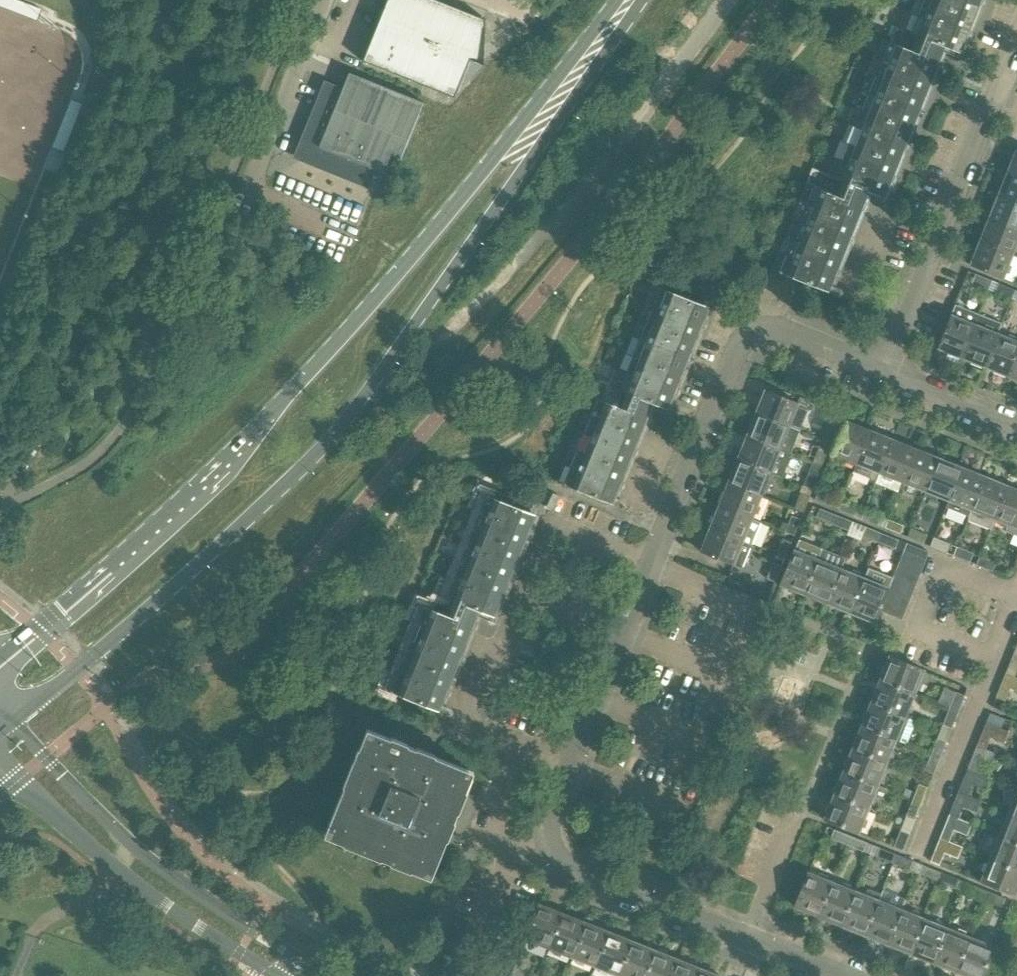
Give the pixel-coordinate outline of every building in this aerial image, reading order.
[(379,18),(363,59),(454,96),(469,58),(483,64),(485,19),(439,0),(387,0),(379,18)] [(827,289),(864,195),(880,201),(941,50),(956,56),(979,0),(914,0),(903,28),(895,25),(889,41),(882,38),(828,174),(813,168),(773,269),(783,273),(783,272),(827,289)] [(324,79),(292,158),(367,188),(375,169),(382,172),(390,154),(400,158),(423,101),(349,71),(343,87),(324,79)] [(1016,176),(1016,151),(1008,173),(1016,176)] [(1008,173),(999,195),(1016,202),(1016,176),(1008,173)] [(999,195),(990,218),(1016,229),(1016,202),(999,195)] [(1012,254),(1016,242),(1016,229),(990,218),(981,241),(1012,254)] [(1012,254),(981,241),(971,265),(1003,278),(1012,254)] [(993,279),(976,272),(973,281),(989,288),(993,279)] [(999,282),(996,290),(1012,297),(1016,288),(999,282)] [(567,485),(612,502),(650,406),(665,413),(710,300),(708,296),(705,294),(702,294),(699,295),(696,300),(653,283),(613,385),(627,391),(621,406),(590,394),(555,483),(566,487),(567,485)] [(956,304),(952,315),(939,347),(962,356),(979,314),(956,304)] [(1002,323),(979,314),(962,356),(985,365),(997,333),(998,333),(1002,323)] [(998,333),(997,333),(985,365),(1007,374),(1016,350),(1016,341),(998,333)] [(1007,374),(1016,378),(1016,350),(1007,374)] [(767,390),(758,413),(790,426),(799,430),(809,407),(799,403),(767,390)] [(758,413),(748,436),(781,449),(790,426),(758,413)] [(835,452),(857,461),(858,462),(871,431),(847,421),(835,452)] [(828,422),(821,439),(831,443),(837,426),(828,422)] [(858,462),(857,461),(852,474),(875,484),(880,470),(881,471),(894,440),(871,431),(858,462)] [(748,436),(739,459),(771,472),(782,476),(791,453),(781,449),(748,436)] [(821,439),(819,446),(812,462),(822,465),(828,450),(831,443),(821,439)] [(894,440),(881,471),(904,480),(917,450),(894,440)] [(917,450),(904,480),(928,489),(940,459),(917,450)] [(739,459),(730,482),(762,495),(771,472),(739,459)] [(940,459),(928,489),(949,498),(951,499),(963,468),(940,459)] [(812,462),(810,469),(803,485),(812,489),(822,465),(812,462)] [(946,507),(969,517),(970,517),(986,477),(963,468),(951,499),(949,498),(946,507)] [(970,517),(969,517),(967,521),(989,530),(995,516),(997,517),(1009,486),(986,477),(970,517)] [(730,482),(720,505),(753,518),(762,495),(730,482)] [(1009,522),(1005,531),(1016,536),(1016,490),(1009,486),(997,517),(1009,522)] [(819,490),(816,499),(839,509),(843,500),(819,490)] [(393,691),(439,709),(476,613),(491,620),(536,507),(535,504),(533,503),(529,502),(527,502),(524,504),(522,508),(488,495),(488,494),(479,491),(438,594),(453,600),(447,615),(417,603),(383,688),(393,692),(393,691)] [(810,495),(801,491),(794,508),(803,512),(810,495)] [(843,500),(839,509),(862,518),(866,509),(843,500)] [(720,505),(711,528),(752,544),(761,522),(752,518),(753,518),(720,505)] [(820,508),(816,517),(833,524),(837,515),(820,508)] [(866,509),(862,518),(885,527),(889,518),(866,509)] [(800,518),(791,515),(785,531),(794,535),(800,518)] [(837,515),(833,524),(856,533),(860,524),(837,515)] [(905,525),(889,518),(885,527),(902,534),(905,525)] [(860,524),(856,533),(879,543),(883,534),(860,524)] [(928,534),(912,527),(908,536),(925,543),(928,534)] [(711,528),(702,551),(734,564),(742,567),(752,544),(711,528)] [(883,534),(879,543),(895,549),(899,540),(883,534)] [(948,552),(951,543),(935,537),(931,545),(948,552)] [(791,541),(782,538),(776,554),(785,558),(791,541)] [(799,540),(782,583),(793,587),(791,590),(803,595),(804,593),(806,593),(819,560),(823,549),(799,540)] [(907,543),(902,555),(925,564),(929,552),(907,543)] [(974,552),(958,546),(954,555),(971,561),(974,552)] [(819,560),(806,593),(816,597),(815,600),(826,604),(827,601),(829,602),(842,569),(847,559),(823,549),(819,560)] [(902,555),(898,565),(921,574),(925,564),(902,555)] [(994,570),(997,562),(981,555),(977,564),(994,570)] [(773,561),(766,577),(766,578),(775,581),(782,565),(773,561)] [(898,565),(893,576),(916,585),(921,574),(898,565)] [(865,578),(852,612),(861,616),(860,618),(872,623),(873,620),(875,621),(880,611),(884,599),(889,588),(889,587),(893,578),(869,568),(865,578)] [(842,569),(829,602),(838,606),(837,609),(849,614),(850,611),(852,612),(865,578),(842,569)] [(893,578),(889,587),(912,596),(916,585),(893,576),(893,578)] [(889,588),(884,599),(907,608),(912,596),(889,587),(889,588)] [(884,599),(880,611),(902,620),(903,619),(907,608),(884,599)] [(1014,650),(1005,673),(1015,677),(1016,673),(1016,651),(1014,650)] [(885,667),(881,678),(883,678),(882,680),(915,693),(924,671),(923,670),(891,657),(887,668),(885,667)] [(1005,673),(996,696),(1006,701),(1011,688),(1016,691),(1016,678),(1015,677),(1005,673)] [(876,690),(871,701),(873,702),(872,703),(906,716),(915,693),(882,680),(878,690),(876,689),(876,690)] [(955,691),(949,707),(958,711),(964,695),(955,691)] [(866,713),(862,725),(864,725),(864,726),(897,739),(906,743),(915,720),(906,716),(872,703),(868,714),(866,713)] [(949,707),(943,724),(952,727),(958,711),(949,707)] [(1009,731),(988,723),(978,746),(988,750),(993,738),(1004,743),(1009,731)] [(477,770),(366,725),(322,835),(432,879),(477,770)] [(857,736),(852,748),(854,749),(854,750),(887,763),(897,739),(864,726),(859,737),(857,736)] [(937,737),(931,753),(940,757),(946,741),(937,737)] [(988,750),(978,746),(968,769),(978,773),(983,761),(995,767),(1000,755),(988,750)] [(847,760),(843,771),(845,772),(845,773),(878,786),(887,763),(854,750),(850,761),(847,760)] [(931,753),(924,770),(933,774),(940,757),(931,753)] [(978,773),(968,769),(959,792),(969,797),(974,785),(986,790),(990,779),(978,773)] [(839,782),(834,794),(836,795),(835,796),(869,810),(878,786),(845,773),(841,783),(839,782)] [(919,783),(912,800),(921,804),(928,787),(919,783)] [(969,797),(959,792),(949,815),(960,820),(965,808),(976,813),(981,802),(969,797)] [(829,806),(825,817),(827,818),(826,820),(859,833),(869,810),(835,796),(831,806),(829,806)] [(912,800),(906,816),(915,820),(921,804),(912,800)] [(1010,813),(1001,836),(1016,843),(1016,816),(1010,813)] [(960,820),(949,815),(939,838),(950,843),(955,831),(967,836),(972,825),(960,820)] [(834,828),(830,838),(848,845),(852,836),(834,828)] [(900,830),(894,847),(903,850),(909,834),(900,830)] [(863,851),(867,842),(852,836),(848,845),(863,851)] [(1001,836),(991,859),(1016,869),(1016,843),(1001,836)] [(950,843),(939,838),(930,861),(941,866),(946,855),(958,860),(963,848),(950,843)] [(880,847),(877,856),(894,863),(898,854),(880,847)] [(898,854),(894,863),(918,872),(921,864),(898,854)] [(728,862),(717,857),(714,864),(725,868),(728,862)] [(982,882),(1016,896),(1016,894),(1016,869),(991,859),(982,882)] [(921,864),(918,872),(941,882),(944,873),(921,864)] [(955,887),(959,879),(944,873),(941,882),(955,887)] [(796,908),(806,912),(805,914),(818,919),(818,917),(820,917),(833,883),(810,874),(796,908)] [(820,917),(829,921),(829,923),(840,927),(840,925),(842,926),(855,892),(833,883),(820,917)] [(972,884),(968,893),(986,900),(990,891),(972,884)] [(842,926),(852,930),(852,932),(863,936),(863,934),(866,935),(879,902),(882,894),(868,888),(864,896),(855,892),(842,926)] [(1001,906),(1005,898),(990,891),(986,900),(1001,906)] [(866,935),(876,939),(875,941),(887,945),(887,944),(888,944),(902,911),(879,902),(866,935)] [(538,903),(525,936),(525,939),(549,948),(563,913),(538,903)] [(888,944),(898,948),(897,950),(908,955),(909,952),(912,954),(925,920),(902,911),(888,944)] [(563,913),(549,948),(571,957),(585,922),(563,913)] [(912,954),(922,958),(921,959),(931,964),(932,962),(935,963),(948,929),(925,920),(912,954)] [(585,922),(571,957),(594,967),(609,932),(585,922)] [(935,963),(945,967),(944,969),(954,973),(955,971),(958,972),(971,939),(948,929),(935,963)] [(609,932),(594,967),(618,975),(632,941),(609,932)] [(968,975),(985,975),(996,949),(971,939),(958,972),(968,975)] [(618,975),(644,975),(654,950),(632,941),(618,975)] [(644,975),(671,975),(678,959),(654,950),(644,975)] [(700,968),(678,959),(671,975),(697,975),(700,968)]
